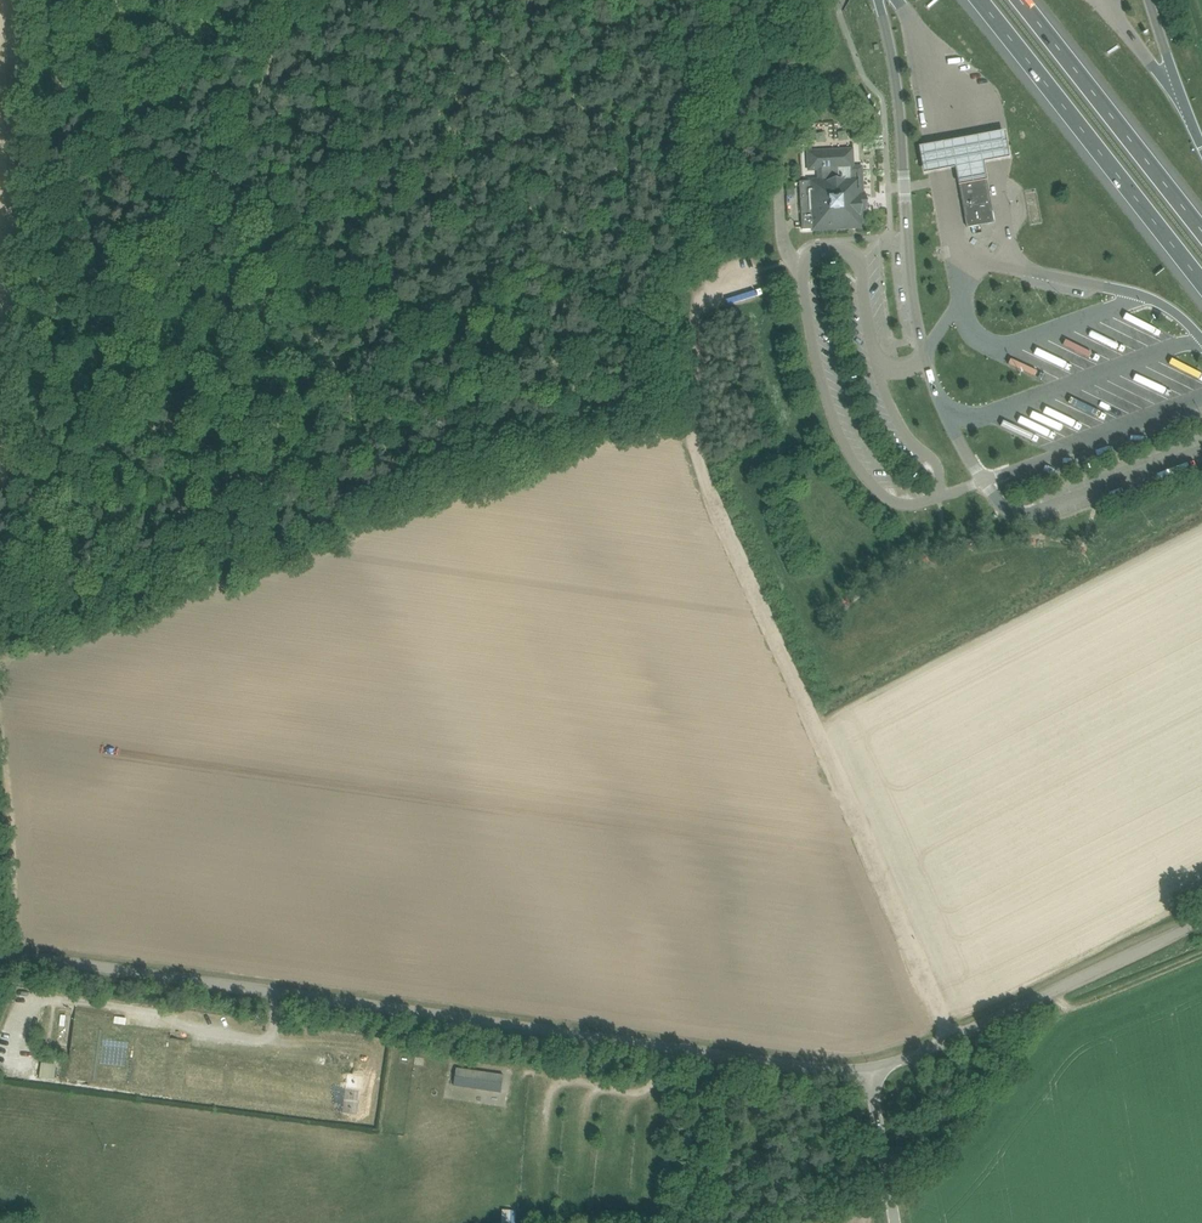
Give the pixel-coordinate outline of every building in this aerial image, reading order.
[(1005,134),(921,149),(925,177),(959,171),(961,181),(983,177),(982,174),(987,173),(986,163),(1009,159),(1005,134)] [(800,182),(802,226),(802,230),(810,230),(811,232),(864,229),(863,211),(866,211),(865,192),(864,192),(863,166),(854,166),(853,148),(806,151),(807,172),(816,172),(817,179),(809,179),(809,181),(800,182)] [(960,181),(959,182),(959,186),(964,209),(967,227),(994,223),(987,180),(986,177),(984,177),(960,181)] [(787,197),(795,196),(794,183),(786,184),(787,197)] [(115,1018),(76,1012),(68,1079),(354,1113),(359,1077),(190,1053),(190,1041),(170,1039),(171,1033),(114,1023),(115,1018)] [(501,1092),(504,1075),(456,1068),(454,1085),(501,1092)] [(40,1070),(39,1078),(55,1080),(56,1072),(40,1070)]
